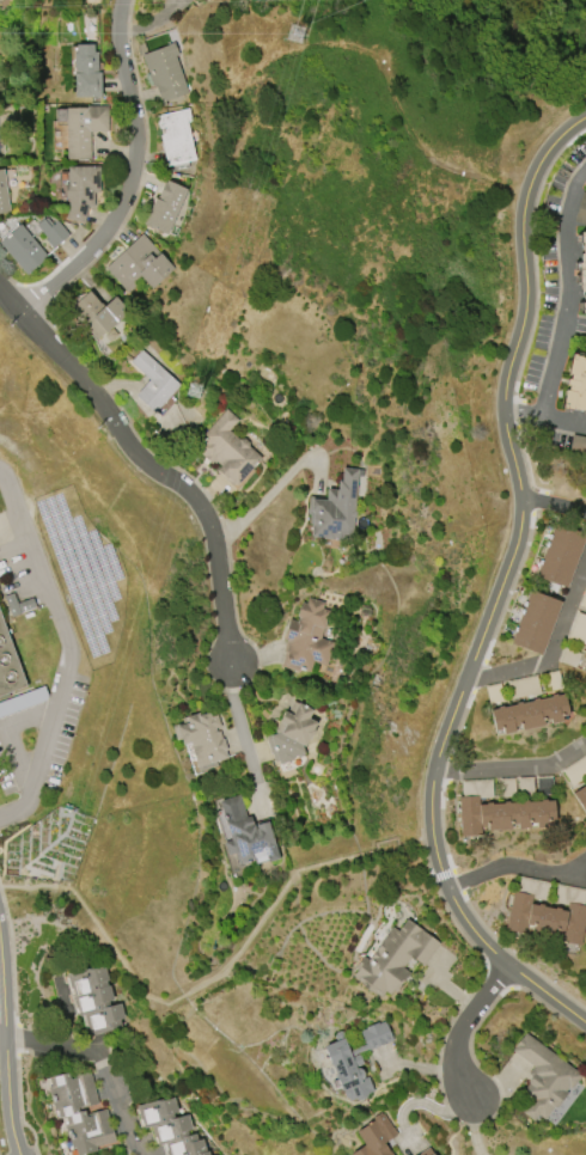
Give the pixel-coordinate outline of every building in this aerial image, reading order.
[(153,86),(141,55),(167,45),(167,44),(173,42),(178,55),(176,55),(188,93),(165,100),(166,105),(161,106),(155,86),(153,86)] [(100,96),(74,97),(73,74),(69,74),(69,45),(75,45),(75,44),(92,44),(92,51),(97,51),(97,71),(100,71),(100,96)] [(66,159),(66,122),(56,122),(55,109),(66,109),(65,108),(86,108),(86,105),(108,105),(108,132),(90,132),(91,159),(66,159)] [(166,166),(154,116),(189,108),(191,121),(187,121),(196,159),(187,160),(189,167),(171,171),(170,165),(166,166)] [(68,198),(65,198),(65,184),(67,184),(67,166),(99,166),(99,191),(93,191),(93,206),(87,206),(83,224),(66,219),(68,198)] [(8,212),(0,213),(0,169),(2,169),(8,212)] [(187,190),(166,234),(142,222),(154,197),(157,198),(165,181),(187,190)] [(56,221),(68,234),(54,246),(54,245),(50,248),(44,240),(47,238),(35,225),(43,218),(44,220),(47,218),(51,225),(56,221)] [(25,275),(0,243),(0,241),(20,224),(47,257),(25,275)] [(104,267),(142,233),(173,268),(151,288),(139,275),(136,279),(140,282),(128,293),(104,267)] [(128,311),(97,338),(69,308),(88,291),(103,306),(114,295),(128,311)] [(141,350),(179,385),(154,412),(135,396),(149,379),(130,362),(141,350)] [(581,358),(585,359),(585,413),(582,412),(582,410),(572,408),(572,409),(561,408),(564,389),(567,390),(568,385),(566,384),(567,379),(569,379),(570,374),(567,373),(572,354),(581,356),(581,358)] [(203,434),(226,409),(238,420),(228,430),(239,439),(244,439),(249,442),(249,447),(261,458),(251,468),(255,471),(237,490),(216,471),(221,466),(215,462),(215,463),(213,462),(212,464),(195,448),(206,436),(203,434)] [(572,435),(585,437),(585,453),(569,451),(572,435)] [(358,469),(353,511),(355,511),(355,517),(354,517),(350,540),(310,537),(311,524),(309,524),(310,514),(307,513),(309,496),(325,497),(326,489),(336,490),(337,481),(341,481),(342,468),(358,469)] [(536,576),(555,522),(585,534),(566,588),(536,576)] [(509,643),(529,591),(561,601),(542,655),(509,643)] [(12,592),(20,613),(11,616),(4,595),(12,592)] [(36,607),(20,612),(17,603),(32,598),(36,607)] [(334,642),(325,666),(312,661),(310,672),(300,668),(299,672),(281,666),(285,652),(282,650),(286,640),(283,640),(289,618),(297,621),(298,617),(297,617),(301,601),(306,604),(307,598),(323,603),(322,609),(329,611),(321,637),(334,642)] [(578,612),(585,615),(585,637),(582,647),(567,641),(578,612)] [(26,686),(0,696),(0,614),(26,686)] [(564,647),(580,653),(575,667),(560,661),(564,647)] [(547,691),(543,674),(557,671),(562,688),(547,691)] [(536,677),(539,692),(509,699),(506,683),(536,677)] [(500,684),(503,701),(488,703),(484,688),(500,684)] [(543,725),(521,729),(520,725),(513,726),(514,732),(502,733),(502,728),(494,731),(490,709),(496,708),(496,707),(502,705),(502,707),(514,704),(514,702),(520,701),(521,703),(532,701),(531,698),(537,697),(538,699),(550,696),(550,695),(556,693),(556,695),(563,693),(568,714),(561,716),(562,721),(550,723),(549,719),(542,720),(543,725)] [(300,744),(304,753),(292,757),(293,759),(279,764),(277,762),(275,762),(271,753),(270,753),(265,737),(275,733),(274,729),(279,722),(277,721),(283,710),(286,711),(292,699),(297,702),(298,702),(312,710),(309,717),(317,722),(312,729),(313,731),(309,740),(307,739),(304,746),(300,744)] [(227,757),(214,760),(215,765),(199,771),(189,742),(182,745),(179,738),(176,740),(171,726),(183,722),(181,717),(199,713),(199,715),(209,711),(210,716),(216,715),(220,727),(214,728),(215,732),(219,731),(221,738),(222,738),(226,748),(225,750),(227,757)] [(562,771),(585,755),(585,775),(570,786),(562,771)] [(551,777),(551,794),(537,795),(536,778),(551,777)] [(532,778),(533,795),(518,796),(517,780),(532,778)] [(513,780),(514,796),(499,796),(499,780),(513,780)] [(460,782),(490,781),(492,798),(478,799),(478,803),(484,803),(484,802),(490,801),(490,803),(502,802),(502,801),(507,801),(507,802),(520,801),(520,800),(525,800),(525,801),(539,801),(539,799),(545,799),(545,800),(553,800),(554,821),(545,821),(547,826),(535,827),(535,823),(527,823),(527,827),(517,829),(517,823),(508,824),(508,829),(487,830),(486,825),(480,825),(480,835),(460,836),(458,796),(462,796),(460,782)] [(570,793),(585,783),(585,813),(585,814),(570,793)] [(218,800),(239,794),(246,817),(250,815),(255,829),(256,827),(256,825),(268,821),(280,858),(267,862),(263,850),(251,854),(254,860),(238,864),(234,852),(227,855),(222,842),(230,839),(218,800)] [(556,885),(585,891),(584,905),(585,906),(585,917),(580,943),(560,940),(562,931),(555,929),(554,934),(532,930),(533,925),(525,924),(524,931),(505,928),(513,891),(517,892),(520,878),(549,884),(545,900),(532,898),(531,904),(537,905),(537,904),(543,904),(542,905),(554,909),(554,906),(560,908),(560,909),(566,910),(567,905),(553,902),(556,885)] [(367,959),(392,925),(397,930),(407,918),(439,943),(422,966),(410,958),(403,967),(410,972),(402,983),(402,982),(399,985),(401,986),(396,992),(392,990),(389,995),(384,991),(379,997),(374,992),(373,994),(370,990),(368,991),(358,984),(360,982),(352,976),(356,970),(353,967),(362,955),(367,959)] [(66,973),(87,967),(88,968),(104,965),(108,979),(105,980),(106,985),(109,984),(114,1000),(108,1001),(109,1006),(121,1002),(124,1018),(120,1019),(121,1026),(112,1027),(114,1029),(91,1035),(88,1025),(85,1026),(83,1015),(79,1015),(77,1007),(75,1008),(72,995),(73,994),(72,988),(69,988),(66,973)] [(385,1021),(392,1040),(368,1050),(367,1049),(350,1055),(352,1057),(359,1055),(362,1064),(355,1067),(355,1068),(359,1068),(361,1069),(362,1071),(365,1077),(367,1076),(373,1090),(367,1093),(366,1098),(360,1101),(354,1099),(348,1101),(347,1098),(344,1096),(342,1092),(343,1090),(341,1092),(323,1046),(335,1041),(334,1037),(336,1033),(340,1031),(344,1033),(346,1037),(348,1035),(353,1049),(365,1044),(360,1031),(366,1028),(365,1027),(378,1022),(378,1023),(385,1021)] [(525,1033),(581,1075),(570,1089),(568,1087),(566,1092),(567,1093),(555,1108),(553,1107),(544,1119),(537,1114),(533,1120),(521,1112),(531,1100),(521,1092),(529,1083),(526,1082),(531,1076),(527,1074),(532,1067),(512,1051),(515,1045),(514,1045),(520,1038),(521,1038),(525,1033)] [(115,1142),(96,1147),(97,1150),(77,1154),(74,1147),(71,1148),(68,1137),(66,1137),(63,1124),(67,1124),(65,1117),(59,1119),(56,1110),(54,1111),(48,1087),(50,1086),(48,1077),(68,1072),(69,1078),(77,1077),(77,1075),(90,1071),(98,1104),(77,1108),(78,1111),(84,1110),(85,1113),(106,1108),(109,1120),(110,1119),(115,1142)] [(208,1150),(209,1154),(166,1154),(165,1150),(167,1150),(165,1143),(158,1144),(155,1136),(153,1137),(151,1126),(142,1129),(141,1119),(139,1119),(135,1105),(166,1098),(167,1099),(173,1096),(177,1112),(172,1113),(173,1118),(188,1114),(191,1129),(187,1130),(188,1135),(195,1133),(196,1139),(202,1138),(205,1151),(208,1150)] [(384,1142),(393,1154),(349,1154),(365,1144),(356,1132),(374,1120),(372,1118),(380,1112),(381,1114),(383,1113),(396,1133),(384,1142)] [(428,1147),(434,1154),(416,1154),(428,1147)]
